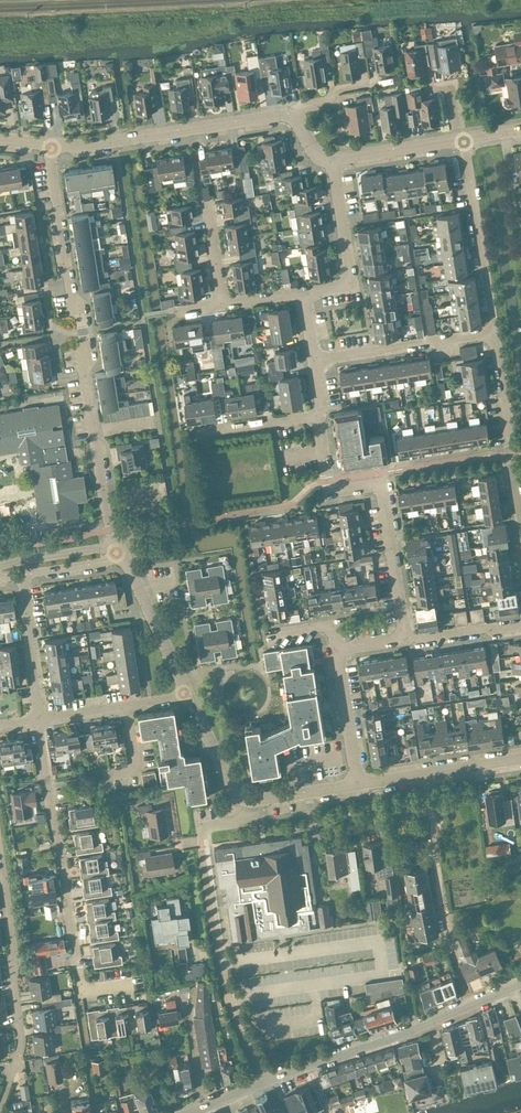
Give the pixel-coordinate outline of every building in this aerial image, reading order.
[(496,45),(496,51),(498,50),(501,64),(520,60),(520,29),(514,30),(516,42),(496,45)] [(363,40),(361,31),(353,32),(354,42),(363,40)] [(379,46),(377,36),(363,39),(366,56),(375,55),(377,70),(394,67),(390,44),(379,46)] [(434,43),(428,44),(432,65),(439,64),(440,70),(453,68),(453,67),(460,66),(457,43),(456,37),(443,40),(444,45),(436,47),(436,42),(434,43)] [(365,57),(362,41),(355,42),(357,50),(341,52),(345,77),(361,75),(358,58),(365,57)] [(416,49),(406,51),(410,75),(424,73),(423,65),(422,60),(428,59),(426,43),(415,45),(416,49)] [(223,44),(215,45),(215,47),(216,52),(224,51),(223,44)] [(312,50),(313,59),(304,60),(307,74),(304,75),(305,84),(308,83),(308,85),(327,82),(325,65),(331,64),(329,48),(312,50)] [(262,77),(258,54),(246,56),(249,71),(235,73),(240,99),(241,99),(242,100),(244,101),(246,101),(248,101),(249,99),(250,97),(258,96),(255,78),(262,77)] [(277,68),(275,55),(259,58),(262,75),(269,74),(272,94),(283,92),(288,91),(293,90),(289,66),(277,68)] [(55,63),(47,63),(47,65),(49,76),(53,76),(57,75),(55,63)] [(32,91),(21,92),(25,116),(42,113),(39,94),(47,93),(48,93),(45,77),(49,76),(47,65),(34,66),(36,78),(30,79),(32,91)] [(160,80),(157,65),(150,66),(153,82),(160,80)] [(498,72),(497,65),(488,67),(489,73),(498,72)] [(19,66),(11,67),(13,79),(21,78),(19,66)] [(220,73),(201,76),(206,104),(225,101),(222,82),(228,81),(227,74),(226,66),(219,67),(220,73)] [(505,84),(503,72),(489,75),(491,86),(505,84)] [(404,84),(402,74),(393,75),(395,85),(404,84)] [(8,76),(0,77),(0,112),(6,111),(4,99),(5,97),(5,92),(11,91),(8,76)] [(49,76),(45,77),(48,93),(56,92),(53,76),(49,76)] [(508,78),(511,96),(507,97),(505,100),(505,104),(509,106),(512,105),(512,107),(520,106),(520,76),(508,78)] [(195,94),(192,77),(176,79),(177,87),(168,89),(172,110),(190,107),(188,95),(195,94)] [(73,99),(58,102),(61,119),(80,116),(79,113),(84,112),(79,81),(71,82),(72,91),(73,99)] [(158,106),(154,85),(144,86),(145,92),(134,93),(138,115),(145,114),(148,114),(148,113),(152,113),(151,107),(158,106)] [(113,100),(110,86),(103,87),(105,95),(100,96),(100,92),(96,90),(91,90),(88,93),(92,118),(108,116),(106,101),(113,100)] [(423,100),(421,90),(407,93),(410,106),(420,105),(423,123),(439,121),(436,98),(423,100)] [(386,107),(380,108),(384,129),(399,127),(397,118),(397,114),(405,112),(402,93),(392,95),(385,96),(386,107)] [(357,105),(347,106),(351,132),(370,128),(369,123),(374,123),(372,111),(367,112),(366,103),(373,102),(371,95),(356,98),(357,105)] [(418,124),(416,115),(409,116),(411,126),(418,124)] [(265,142),(263,142),(265,155),(284,152),(282,139),(276,140),(275,135),(264,137),(265,142)] [(239,154),(240,159),(247,158),(245,145),(238,146),(239,154)] [(232,147),(219,149),(222,168),(230,167),(231,171),(233,172),(241,171),(241,165),(240,159),(239,154),(233,155),(232,147)] [(210,170),(222,168),(219,149),(206,151),(207,158),(201,159),(204,182),(211,181),(210,170)] [(267,168),(261,168),(262,175),(276,173),(281,172),(280,166),(286,165),(284,152),(265,155),(267,168)] [(183,155),(171,157),(174,176),(174,182),(187,180),(188,186),(194,185),(191,161),(184,162),(183,155)] [(174,176),(171,157),(158,159),(159,166),(146,168),(149,191),(163,189),(162,178),(174,176)] [(247,158),(240,159),(243,178),(250,177),(247,158)] [(430,164),(425,165),(425,166),(425,169),(428,191),(432,190),(432,187),(438,186),(434,160),(430,161),(430,164)] [(434,160),(438,186),(439,191),(446,190),(446,191),(450,191),(448,180),(456,178),(454,163),(446,165),(445,162),(439,163),(438,160),(434,160)] [(111,164),(100,166),(103,188),(105,199),(109,198),(108,193),(107,188),(115,186),(111,164)] [(12,166),(7,167),(9,186),(17,185),(18,187),(19,188),(29,187),(26,167),(19,168),(19,167),(13,167),(12,166)] [(100,166),(88,167),(91,190),(103,188),(100,166)] [(1,191),(2,189),(2,188),(9,186),(7,167),(1,168),(0,170),(0,191),(1,191)] [(79,192),(91,190),(88,167),(76,169),(79,192)] [(80,197),(79,192),(76,169),(64,171),(66,189),(74,188),(75,198),(80,197)] [(420,169),(415,170),(419,196),(422,195),(422,192),(428,191),(425,169),(420,169)] [(277,179),(275,182),(276,192),(284,190),(284,191),(297,189),(303,188),(301,175),(293,176),(292,170),(289,171),(281,172),(276,173),(277,179)] [(368,174),(361,175),(365,201),(369,200),(376,199),(375,196),(371,170),(367,171),(368,174)] [(376,170),(371,170),(375,196),(382,195),(383,198),(386,197),(383,172),(376,173),(376,170)] [(408,171),(404,172),(407,194),(415,193),(415,196),(419,196),(415,170),(408,171)] [(400,173),(394,174),(398,199),(401,199),(401,195),(407,194),(404,172),(400,173)] [(387,175),(383,175),(387,197),(393,196),(394,200),(398,199),(394,174),(387,175)] [(299,202),(294,202),(295,209),(309,207),(308,200),(311,200),(319,199),(316,185),(303,188),(297,189),(299,202)] [(245,193),(244,186),(236,187),(238,194),(245,193)] [(226,196),(224,188),(216,190),(218,197),(226,196)] [(198,194),(188,195),(189,202),(199,200),(198,194)] [(243,197),(223,200),(225,213),(233,212),(236,211),(237,217),(251,215),(249,207),(247,205),(244,206),(243,197)] [(174,221),(169,221),(170,228),(183,226),(182,220),(185,219),(193,218),(191,205),(172,208),(174,221)] [(123,216),(121,207),(111,208),(112,217),(123,216)] [(309,207),(295,209),(296,215),(298,228),(303,227),(322,224),(320,211),(313,212),(310,213),(309,207)] [(4,224),(5,228),(34,223),(32,211),(14,214),(15,222),(4,224)] [(379,219),(378,212),(363,214),(364,221),(379,219)] [(438,222),(433,223),(434,229),(462,224),(461,218),(459,217),(458,213),(460,213),(460,212),(437,216),(438,222)] [(88,213),(70,216),(72,228),(96,224),(100,224),(99,219),(89,221),(88,213)] [(235,224),(227,225),(229,238),(248,235),(246,223),(252,222),(251,215),(237,217),(238,224),(235,224)] [(157,220),(149,221),(150,231),(158,230),(157,220)] [(36,235),(34,223),(5,228),(6,232),(17,230),(18,238),(36,235)] [(72,228),(74,240),(98,236),(96,224),(72,228)] [(303,227),(298,228),(300,240),(301,247),(315,245),(314,238),(317,238),(320,237),(324,236),(322,224),(303,227)] [(462,224),(434,229),(435,235),(440,234),(441,240),(462,237),(464,237),(464,236),(462,236),(462,233),(463,231),(462,224)] [(359,236),(356,236),(357,241),(382,236),(381,229),(384,228),(384,225),(358,229),(359,236)] [(183,226),(170,228),(171,234),(176,234),(178,246),(197,243),(195,230),(187,232),(184,232),(183,226)] [(38,247),(36,235),(18,238),(19,245),(8,247),(9,251),(38,247)] [(248,235),(229,238),(231,251),(239,250),(242,249),(243,256),(256,253),(255,247),(255,242),(250,243),(248,235)] [(98,236),(74,240),(76,252),(100,248),(98,236)] [(382,236),(357,241),(358,245),(361,244),(362,251),(387,246),(387,243),(384,243),(382,236)] [(442,246),(437,247),(438,252),(466,248),(465,242),(463,240),(462,237),(441,240),(442,246)] [(179,259),(174,260),(175,266),(189,264),(188,258),(191,257),(199,256),(197,243),(178,246),(179,259)] [(315,245),(301,247),(302,253),(307,252),(309,265),(328,262),(326,249),(321,250),(316,251),(315,245)] [(363,257),(359,257),(360,261),(386,257),(385,250),(388,249),(387,246),(362,251),(363,257)] [(39,259),(38,247),(9,251),(9,255),(20,253),(22,261),(39,259)] [(104,252),(104,247),(100,248),(76,252),(78,263),(95,261),(94,253),(104,252)] [(466,248),(438,252),(439,258),(444,257),(445,264),(466,261),(466,260),(468,260),(466,260),(465,257),(467,254),(466,248)] [(241,262),(233,263),(235,276),(254,273),(252,261),(257,260),(256,253),(243,256),(244,262),(241,262)] [(129,255),(121,257),(123,269),(131,267),(131,265),(130,264),(129,255)] [(386,257),(360,261),(361,266),(364,265),(365,272),(391,268),(390,264),(387,264),(386,257)] [(12,271),(12,275),(41,270),(39,259),(22,261),(23,269),(12,271)] [(78,263),(80,275),(104,271),(102,259),(95,261),(78,263)] [(446,270),(441,271),(442,276),(470,272),(469,265),(466,264),(466,261),(445,264),(446,270)] [(328,262),(309,265),(311,277),(330,274),(328,262)] [(189,264),(175,266),(176,273),(182,272),(184,284),(203,281),(201,268),(193,270),(190,270),(189,264)] [(290,281),(288,268),(282,269),(284,282),(290,281)] [(277,283),(284,282),(282,269),(275,270),(277,283)] [(41,270),(12,275),(13,279),(24,277),(25,284),(23,285),(24,291),(37,289),(36,283),(43,282),(41,270)] [(107,271),(104,271),(80,275),(82,287),(89,286),(92,285),(99,284),(98,277),(108,275),(107,271)] [(370,283),(368,283),(369,287),(393,283),(392,276),(395,276),(395,272),(369,276),(370,283)] [(254,273),(235,276),(236,289),(256,286),(254,273)] [(477,276),(449,280),(450,286),(455,285),(456,292),(477,289),(479,288),(478,288),(476,288),(476,285),(478,282),(477,276)] [(205,294),(203,281),(184,284),(186,297),(180,298),(181,304),(198,302),(197,295),(205,294)] [(109,282),(99,284),(92,285),(93,292),(92,292),(93,304),(111,302),(109,290),(110,290),(109,282)] [(369,287),(368,287),(368,288),(369,288),(369,292),(372,291),(373,297),(398,293),(397,289),(394,290),(393,283),(369,287)] [(134,289),(125,290),(126,299),(135,297),(134,289)] [(457,298),(452,299),(453,304),(480,300),(479,294),(477,292),(477,289),(456,292),(457,298)] [(22,305),(23,314),(42,311),(42,305),(40,304),(39,298),(38,299),(37,292),(17,295),(18,304),(20,306),(22,305)] [(374,304),(371,304),(372,308),(396,304),(395,297),(398,297),(398,293),(373,297),(374,304)] [(174,298),(161,300),(162,307),(175,305),(174,298)] [(480,300),(453,304),(454,310),(459,309),(460,315),(480,312),(482,312),(482,311),(480,312),(480,308),(481,306),(480,300)] [(113,313),(111,302),(93,304),(95,317),(97,316),(98,323),(115,321),(114,313),(113,313)] [(372,308),(371,308),(371,309),(372,309),(373,313),(375,312),(376,318),(398,315),(401,314),(401,311),(398,311),(396,304),(372,308)] [(270,317),(271,325),(290,322),(288,308),(261,312),(262,318),(270,317)] [(138,317),(137,310),(130,311),(131,318),(138,317)] [(43,315),(42,311),(23,314),(24,321),(23,321),(21,323),(23,332),(43,329),(42,323),(43,323),(42,317),(43,315)] [(432,312),(425,314),(426,321),(434,320),(432,312)] [(460,322),(455,322),(456,328),(484,324),(483,317),(481,315),(480,312),(460,315),(460,322)] [(256,328),(254,314),(248,315),(250,329),(256,328)] [(242,315),(228,317),(231,337),(245,335),(246,343),(252,342),(251,335),(250,329),(244,330),(242,315)] [(374,325),(370,326),(371,330),(397,326),(396,319),(399,318),(398,315),(376,318),(373,319),(374,325)] [(216,334),(210,335),(212,348),(222,346),(224,346),(222,338),(231,337),(228,317),(214,320),(216,334)] [(434,320),(426,321),(428,334),(436,333),(434,320)] [(202,322),(188,324),(191,343),(199,342),(200,349),(212,348),(210,335),(204,336),(202,322)] [(290,322),(271,325),(272,333),(267,334),(268,340),(264,341),(266,347),(279,345),(278,339),(293,337),(290,322)] [(191,343),(188,324),(174,326),(178,353),(183,352),(182,344),(191,343)] [(397,326),(371,330),(372,334),(375,334),(376,340),(402,336),(401,332),(398,333),(397,326)] [(132,328),(135,347),(143,346),(140,327),(139,327),(135,327),(134,327),(132,328)] [(99,341),(101,353),(126,349),(125,340),(123,339),(117,340),(117,339),(118,338),(117,331),(100,333),(101,340),(99,341)] [(25,345),(21,345),(23,356),(25,356),(27,368),(51,365),(50,359),(48,358),(48,352),(47,353),(45,346),(45,342),(25,345)] [(463,374),(486,370),(484,370),(483,367),(485,365),(484,358),(478,359),(476,345),(460,348),(461,358),(455,359),(457,369),(462,368),(463,374)] [(222,346),(212,348),(216,369),(225,367),(222,346)] [(270,367),(269,367),(270,374),(283,372),(282,365),(297,363),(294,348),(275,351),(277,360),(269,361),(270,367)] [(126,349),(101,353),(103,365),(105,365),(106,371),(113,370),(113,371),(123,369),(122,361),(120,361),(119,350),(126,349)] [(254,355),(246,356),(248,364),(256,362),(254,355)] [(423,356),(418,357),(422,384),(427,383),(426,375),(432,374),(429,358),(423,359),(423,356)] [(413,360),(407,361),(410,378),(416,377),(417,385),(422,384),(418,357),(412,358),(413,360)] [(145,365),(144,358),(137,359),(138,367),(145,365)] [(401,359),(396,360),(400,387),(405,387),(404,379),(410,378),(407,361),(401,362),(401,359)] [(390,364),(385,365),(387,381),(394,380),(395,388),(400,387),(396,360),(390,361),(390,364)] [(8,363),(4,364),(5,366),(6,369),(6,371),(14,370),(13,366),(8,363)] [(254,363),(238,365),(239,374),(255,372),(254,363)] [(381,382),(387,381),(385,365),(379,366),(378,363),(373,364),(378,391),(382,390),(381,382)] [(178,364),(171,366),(173,375),(181,373),(180,366),(179,366),(178,364)] [(368,367),(363,368),(365,385),(372,384),(373,392),(378,391),(373,364),(368,365),(368,367)] [(51,365),(27,368),(29,380),(30,380),(31,386),(38,385),(52,383),(50,377),(51,376),(51,371),(52,369),(51,365)] [(356,366),(351,367),(356,394),(360,394),(359,386),(365,385),(363,368),(357,369),(356,366)] [(346,371),(340,372),(342,388),(349,387),(351,395),(356,394),(351,367),(346,368),(346,371)] [(95,373),(97,385),(125,380),(124,376),(114,378),(113,371),(113,370),(106,371),(95,373)] [(464,380),(459,381),(460,387),(488,382),(487,376),(484,374),(484,371),(463,374),(464,380)] [(284,378),(283,372),(270,374),(271,380),(280,379),(282,393),(301,390),(299,376),(284,378)] [(10,383),(7,375),(0,377),(3,385),(10,383)] [(125,385),(125,380),(97,385),(99,397),(116,394),(115,387),(125,385)] [(223,381),(217,382),(219,395),(225,394),(223,381)] [(265,381),(259,382),(261,396),(267,395),(265,381)] [(213,396),(219,395),(217,382),(211,383),(213,396)] [(254,392),(240,394),(243,413),(257,411),(255,397),(261,396),(259,382),(252,383),(254,392)] [(488,382),(460,387),(461,392),(465,392),(466,398),(490,394),(488,394),(487,391),(489,388),(488,382)] [(22,394),(20,387),(13,388),(14,396),(22,394)] [(301,390),(282,393),(284,407),(303,404),(301,390)] [(121,405),(128,404),(128,399),(118,401),(116,394),(99,397),(101,409),(102,409),(109,407),(115,406),(121,405)] [(202,420),(200,401),(191,402),(190,394),(184,395),(188,422),(202,420)] [(240,394),(226,396),(229,416),(243,413),(240,394)] [(269,409),(267,395),(261,396),(263,410),(269,409)] [(200,401),(202,420),(217,417),(214,398),(200,401)] [(398,399),(391,400),(392,407),(399,406),(398,399)] [(148,401),(141,402),(143,415),(150,414),(148,401)] [(134,403),(136,416),(143,415),(141,402),(134,403)] [(130,417),(136,416),(134,403),(128,404),(130,417)] [(19,450),(20,456),(18,456),(19,462),(21,461),(21,463),(30,461),(35,492),(37,492),(39,500),(36,501),(39,521),(40,521),(78,515),(76,503),(76,501),(87,499),(86,494),(83,475),(72,476),(69,459),(67,460),(56,462),(44,463),(43,459),(41,447),(65,443),(58,404),(38,408),(37,405),(23,407),(23,410),(0,414),(0,453),(19,450)] [(128,404),(121,405),(123,418),(130,417),(128,404)] [(117,419),(123,418),(121,405),(115,406),(117,419)] [(343,411),(335,412),(335,413),(343,466),(388,459),(386,451),(386,448),(384,435),(381,435),(370,437),(371,446),(365,447),(361,422),(381,419),(379,405),(343,411)] [(117,419),(115,406),(109,407),(110,420),(117,419)] [(110,420),(109,407),(102,409),(104,421),(110,420)] [(478,416),(474,417),(478,444),(484,443),(483,441),(489,440),(487,423),(480,424),(478,416)] [(470,426),(464,427),(467,443),(473,442),(473,445),(478,444),(474,417),(469,418),(470,426)] [(448,429),(442,430),(445,447),(450,446),(451,449),(456,448),(452,420),(447,421),(448,429)] [(456,420),(452,420),(456,448),(461,447),(461,444),(467,443),(464,427),(457,428),(456,420)] [(434,423),(430,424),(434,451),(439,451),(439,448),(445,447),(442,430),(435,431),(434,423)] [(425,433),(420,434),(422,450),(428,449),(429,452),(434,451),(430,424),(424,425),(425,433)] [(403,436),(397,437),(400,454),(406,453),(407,456),(412,455),(407,427),(402,428),(403,436)] [(412,427),(407,427),(412,455),(417,454),(417,451),(422,450),(420,434),(413,435),(412,427)] [(131,445),(131,442),(115,444),(118,459),(121,458),(122,469),(145,465),(142,444),(131,445)] [(480,484),(472,485),(473,490),(500,486),(499,481),(496,481),(495,475),(479,477),(480,484)] [(449,484),(443,485),(446,502),(452,501),(453,509),(458,508),(457,496),(454,481),(448,482),(449,484)] [(437,483),(432,484),(436,511),(441,511),(440,503),(446,502),(443,485),(437,486),(437,483)] [(431,512),(436,511),(432,484),(426,485),(427,488),(421,489),(423,505),(430,504),(431,512)] [(500,486),(473,490),(474,495),(481,494),(482,500),(499,497),(498,491),(501,491),(500,486)] [(415,487),(409,488),(413,515),(419,514),(418,506),(423,505),(421,489),(415,490),(415,487)] [(405,491),(398,492),(399,496),(401,509),(408,508),(409,515),(413,515),(409,488),(404,488),(405,491)] [(483,506),(476,507),(477,512),(503,508),(502,503),(500,503),(499,497),(482,500),(483,506)] [(340,511),(330,512),(330,517),(341,516),(342,522),(363,519),(362,514),(359,514),(358,508),(353,509),(352,503),(339,505),(340,511)] [(503,508),(477,512),(477,517),(485,516),(486,522),(502,520),(501,514),(504,513),(503,508)] [(300,517),(295,518),(299,547),(304,546),(303,536),(308,535),(305,512),(304,512),(305,514),(300,515),(300,517)] [(305,512),(308,535),(315,534),(317,544),(321,544),(320,538),(319,526),(317,515),(311,516),(310,513),(305,514),(305,512)] [(278,521),(273,522),(277,550),(282,550),(280,539),(286,538),(283,516),(282,516),(282,517),(278,518),(278,521)] [(283,516),(286,538),(293,537),(294,548),(299,547),(295,518),(289,519),(288,516),(283,517),(283,516)] [(343,528),(332,530),(333,535),(362,530),(361,525),(363,524),(363,519),(364,519),(364,518),(363,519),(342,522),(343,528)] [(256,524),(250,525),(252,544),(254,555),(260,554),(258,542),(264,542),(260,519),(260,521),(255,522),(256,524)] [(261,519),(260,519),(264,542),(271,541),(272,551),(277,550),(273,522),(266,523),(266,520),(261,521),(261,519)] [(490,545),(509,542),(506,524),(492,526),(493,532),(483,534),(484,540),(489,539),(490,545)] [(362,530),(333,535),(334,540),(344,538),(345,544),(366,541),(365,536),(363,536),(362,530)] [(450,551),(457,550),(454,532),(447,533),(450,551)] [(406,540),(409,558),(429,555),(428,549),(432,548),(431,542),(421,544),(420,537),(406,540)] [(468,539),(459,541),(460,550),(469,548),(468,539)] [(346,550),(336,552),(337,558),(365,553),(364,547),(367,547),(366,542),(368,541),(366,541),(345,544),(346,550)] [(509,545),(509,542),(490,545),(487,546),(488,553),(481,554),(482,559),(508,555),(506,546),(509,545)] [(468,549),(460,550),(462,558),(469,557),(468,549)] [(452,564),(459,562),(457,550),(450,551),(452,564)] [(429,555),(409,558),(409,561),(412,561),(413,570),(441,565),(440,560),(432,562),(431,554),(429,555)] [(373,562),(372,555),(360,557),(361,564),(373,562)] [(508,555),(482,559),(482,564),(489,563),(490,569),(510,567),(511,566),(509,566),(508,555)] [(302,564),(300,556),(292,558),(293,565),(302,564)] [(266,562),(258,563),(260,570),(267,569),(266,562)] [(459,562),(452,564),(454,575),(461,574),(459,562)] [(472,572),(470,563),(463,564),(464,573),(472,572)] [(205,575),(207,585),(230,582),(229,579),(224,579),(222,564),(207,566),(208,574),(205,575)] [(441,570),(441,565),(413,570),(415,581),(414,581),(414,582),(415,581),(435,578),(434,571),(441,570)] [(188,588),(207,585),(205,575),(201,575),(200,567),(185,569),(188,588)] [(260,585),(287,580),(286,574),(297,573),(297,567),(263,572),(264,579),(261,579),(262,584),(260,584),(260,585)] [(511,578),(510,567),(490,569),(491,576),(485,577),(485,582),(511,578)] [(310,570),(305,571),(307,581),(307,583),(308,588),(309,596),(309,600),(311,611),(317,610),(318,613),(323,612),(323,614),(320,591),(314,592),(312,581),(310,570)] [(370,583),(364,584),(368,607),(368,605),(373,604),(372,601),(378,600),(375,582),(374,571),(369,572),(370,583)] [(350,605),(356,604),(351,574),(346,575),(348,586),(342,587),(346,610),(346,608),(350,608),(350,605)] [(356,574),(351,574),(356,604),(362,603),(362,606),(367,605),(367,607),(368,607),(364,584),(358,585),(356,574)] [(334,577),(329,578),(334,607),(340,607),(340,609),(345,609),(345,610),(346,610),(342,587),(336,588),(334,577)] [(326,590),(320,591),(323,614),(324,614),(323,612),(328,611),(328,608),(334,607),(329,578),(324,578),(326,590)] [(435,578),(415,581),(417,593),(450,588),(450,583),(436,585),(435,578)] [(485,582),(480,583),(482,595),(489,594),(516,589),(516,586),(513,587),(511,578),(485,582)] [(287,580),(260,585),(262,585),(263,590),(265,589),(266,595),(299,590),(300,589),(299,585),(295,585),(288,586),(287,580)] [(115,581),(102,583),(105,602),(113,601),(114,609),(126,607),(124,589),(115,585),(115,581)] [(230,584),(230,582),(207,585),(208,595),(211,595),(213,603),(228,601),(225,585),(230,584)] [(98,603),(105,602),(102,583),(91,584),(96,615),(100,614),(98,603)] [(91,584),(79,586),(82,605),(89,604),(91,616),(96,615),(91,584)] [(208,595),(207,585),(188,588),(191,606),(206,604),(205,596),(208,595)] [(75,607),(82,605),(79,586),(67,588),(72,619),(77,618),(75,607)] [(67,588),(56,590),(59,614),(67,613),(67,619),(72,619),(67,588)] [(419,602),(416,602),(416,605),(439,602),(438,595),(451,593),(450,588),(417,593),(419,602)] [(518,601),(516,589),(489,594),(490,600),(498,598),(499,604),(518,601)] [(52,616),(59,614),(56,590),(44,592),(48,622),(53,622),(52,616)] [(265,606),(264,607),(287,603),(286,597),(297,595),(300,595),(299,590),(266,595),(267,601),(265,601),(265,606)] [(0,596),(0,598),(5,631),(10,630),(8,619),(15,617),(12,597),(4,599),(3,596),(0,596)] [(416,605),(418,617),(437,614),(437,608),(441,607),(440,601),(439,602),(416,605)] [(518,601),(499,604),(500,609),(495,610),(496,617),(520,613),(518,601)] [(287,603),(264,607),(265,607),(266,612),(269,611),(270,617),(275,617),(275,620),(275,622),(289,620),(288,615),(299,613),(299,608),(288,609),(287,603)] [(483,607),(476,608),(478,621),(485,620),(483,607)] [(476,608),(470,609),(472,623),(478,621),(476,608)] [(466,609),(460,610),(462,624),(468,623),(466,609)] [(460,610),(453,612),(455,625),(462,624),(460,610)] [(438,619),(437,614),(418,617),(420,629),(444,625),(443,618),(438,619)] [(215,639),(238,636),(238,633),(233,633),(231,618),(215,620),(217,628),(213,629),(215,639)] [(93,627),(92,620),(85,621),(86,628),(93,627)] [(86,629),(84,621),(76,622),(77,630),(86,629)] [(197,642),(215,639),(213,629),(210,629),(209,621),(194,624),(197,642)] [(111,635),(112,642),(132,639),(130,627),(99,631),(100,636),(111,635)] [(44,640),(46,652),(65,649),(64,642),(76,640),(75,635),(44,640)] [(239,638),(238,636),(215,639),(217,650),(220,649),(221,657),(236,655),(234,639),(239,638)] [(133,651),(132,639),(112,642),(113,649),(102,651),(103,655),(133,651)] [(217,650),(215,639),(197,642),(200,661),(215,658),(213,650),(217,650)] [(520,653),(520,642),(508,644),(509,650),(520,648),(520,653)] [(19,656),(19,652),(16,653),(16,650),(15,644),(0,647),(0,659),(19,656)] [(260,725),(246,728),(253,773),(280,769),(277,746),(300,736),(301,738),(325,734),(321,713),(319,699),(314,667),(314,666),(311,667),(310,664),(313,664),(314,662),(315,662),(313,653),(313,650),(312,644),(308,645),(307,645),(307,644),(280,648),(280,649),(268,651),(264,651),(265,660),(266,670),(269,669),(283,667),(284,671),(291,716),(294,723),(262,737),(260,725)] [(473,648),(476,664),(482,663),(484,673),(489,673),(485,646),(473,648)] [(473,648),(461,650),(465,676),(471,675),(469,665),(476,664),(473,648)] [(48,663),(78,659),(78,654),(66,656),(65,649),(46,652),(48,663)] [(460,677),(465,676),(461,650),(450,652),(452,668),(459,667),(460,677)] [(498,650),(491,651),(492,658),(499,657),(498,650)] [(135,662),(133,651),(103,655),(103,660),(115,658),(116,665),(135,662)] [(450,652),(438,654),(442,680),(448,679),(446,669),(452,668),(450,652)] [(406,654),(394,656),(397,673),(403,672),(405,682),(411,681),(406,654)] [(426,655),(429,672),(429,676),(436,675),(437,681),(442,680),(438,654),(426,655)] [(423,672),(429,672),(426,655),(414,657),(418,684),(425,683),(423,672)] [(19,656),(0,659),(0,671),(18,668),(17,662),(20,660),(19,656)] [(391,674),(397,673),(394,656),(383,658),(387,685),(392,684),(391,674)] [(387,685),(383,658),(371,660),(374,676),(380,675),(382,686),(387,685)] [(48,663),(50,675),(69,672),(68,665),(79,663),(78,659),(48,663)] [(367,677),(374,676),(371,660),(359,662),(363,689),(369,688),(367,677)] [(106,674),(106,679),(137,674),(135,662),(116,665),(117,672),(106,674)] [(18,668),(0,671),(0,690),(16,688),(15,681),(23,680),(22,676),(20,676),(18,668)] [(70,679),(69,672),(50,675),(51,687),(82,682),(81,678),(70,679)] [(139,686),(137,674),(106,679),(107,683),(118,682),(119,689),(139,686)] [(82,682),(51,687),(53,699),(72,696),(71,689),(83,687),(82,682)] [(418,708),(411,709),(412,718),(419,717),(418,708)] [(173,709),(137,714),(140,736),(160,732),(163,756),(156,757),(160,783),(186,779),(189,800),(205,797),(199,755),(184,757),(183,753),(182,751),(180,750),(179,750),(179,747),(173,709)] [(392,711),(366,715),(368,727),(384,724),(383,718),(393,717),(392,711)] [(500,714),(488,716),(489,718),(493,743),(505,741),(500,714)] [(461,728),(454,729),(457,745),(468,744),(465,720),(464,716),(459,717),(461,728)] [(476,718),(465,720),(468,744),(469,747),(481,745),(477,720),(476,718)] [(482,719),(477,720),(481,745),(493,743),(489,718),(482,719)] [(446,719),(441,720),(445,747),(457,745),(454,729),(448,730),(446,719)] [(110,723),(102,725),(106,751),(114,750),(116,745),(124,744),(122,731),(115,732),(113,720),(110,721),(110,723)] [(431,732),(433,749),(445,747),(441,720),(435,721),(437,731),(431,732)] [(98,752),(106,751),(102,725),(94,726),(93,723),(89,724),(91,733),(84,734),(87,750),(95,749),(98,752)] [(421,751),(433,749),(431,732),(425,733),(423,723),(417,724),(421,751)] [(368,727),(370,739),(396,735),(396,730),(385,731),(384,724),(368,727)] [(73,729),(65,730),(68,751),(75,749),(76,752),(87,750),(84,734),(78,735),(76,726),(72,726),(73,729)] [(61,752),(68,751),(65,730),(57,732),(56,729),(52,730),(54,739),(47,740),(50,756),(61,754),(61,752)] [(18,738),(10,739),(14,764),(25,762),(26,760),(32,759),(30,742),(23,743),(22,735),(18,735),(18,738)] [(396,735),(370,739),(371,751),(398,746),(396,735)] [(14,764),(10,739),(2,740),(2,738),(0,738),(0,764),(2,763),(2,764),(4,766),(14,764)] [(400,759),(398,746),(371,751),(373,763),(400,759)] [(418,759),(417,752),(409,753),(410,760),(418,759)] [(154,771),(141,773),(143,786),(155,784),(156,784),(154,770),(154,771)] [(82,785),(81,779),(66,781),(67,787),(82,785)] [(489,793),(486,794),(490,820),(505,818),(505,824),(515,822),(512,798),(511,798),(511,800),(503,801),(502,791),(499,792),(499,790),(489,791),(489,793)] [(28,792),(28,791),(11,793),(14,816),(31,813),(30,804),(36,804),(34,791),(28,792)] [(88,805),(83,802),(80,806),(68,808),(70,821),(68,821),(70,829),(98,825),(97,817),(99,816),(99,817),(101,812),(93,805),(91,805),(88,805)] [(152,810),(151,803),(137,805),(138,812),(146,811),(150,836),(167,833),(163,808),(152,810)] [(416,831),(415,823),(401,824),(402,833),(416,831)] [(98,842),(95,827),(92,828),(93,830),(73,833),(76,853),(103,849),(102,841),(98,842)] [(242,844),(214,848),(216,860),(220,887),(226,886),(227,893),(225,893),(227,905),(228,905),(233,936),(233,939),(278,933),(278,935),(279,934),(284,934),(284,932),(310,928),(307,902),(317,900),(308,842),(302,843),(301,835),(289,837),(266,840),(261,840),(261,841),(242,844)] [(418,859),(417,840),(395,842),(396,860),(418,859)] [(381,842),(363,844),(366,868),(378,866),(379,877),(385,877),(388,896),(398,895),(391,850),(382,851),(381,842)] [(508,844),(486,846),(487,855),(510,853),(508,844)] [(346,851),(346,848),(335,850),(334,848),(323,850),(326,850),(330,875),(339,874),(339,873),(348,872),(351,889),(361,888),(357,862),(355,849),(346,851)] [(150,856),(149,849),(135,851),(137,858),(145,857),(148,874),(173,870),(170,852),(150,856)] [(507,854),(508,864),(520,863),(520,852),(507,854)] [(102,854),(79,857),(80,870),(79,870),(80,878),(82,878),(105,874),(109,874),(107,866),(104,866),(102,854)] [(29,870),(26,855),(17,857),(20,872),(29,870)] [(405,872),(410,900),(432,896),(427,868),(405,872)] [(24,875),(22,875),(24,883),(26,883),(29,882),(31,882),(32,889),(54,886),(57,886),(56,875),(55,875),(42,877),(39,877),(39,873),(24,875)] [(105,874),(82,878),(83,889),(82,890),(83,898),(112,893),(110,885),(107,886),(105,874)] [(32,889),(31,889),(33,901),(56,898),(54,886),(32,889)] [(180,913),(178,896),(166,898),(167,903),(156,905),(157,917),(151,918),(154,941),(166,939),(166,938),(176,937),(177,943),(188,941),(186,924),(189,924),(187,912),(180,913)] [(439,934),(432,896),(410,900),(417,938),(439,934)] [(108,898),(85,902),(87,914),(86,914),(87,922),(88,922),(112,919),(115,918),(114,910),(110,911),(108,898)] [(40,910),(39,904),(26,906),(27,913),(40,910)] [(54,904),(44,905),(46,917),(56,915),(54,904)] [(330,915),(328,904),(317,905),(321,926),(334,924),(332,914),(330,915)] [(398,904),(390,905),(392,917),(400,916),(398,904)] [(138,916),(132,916),(134,930),(140,929),(138,916)] [(112,919),(88,922),(90,934),(89,934),(90,942),(118,938),(117,930),(113,930),(112,919)] [(469,951),(464,935),(455,938),(461,955),(467,954),(469,959),(461,963),(468,979),(502,964),(495,948),(480,955),(476,947),(469,951)] [(63,938),(28,943),(33,973),(47,971),(45,956),(49,955),(49,952),(65,950),(63,938)] [(117,955),(115,943),(92,946),(94,959),(93,959),(94,967),(122,962),(121,954),(117,955)] [(187,960),(185,946),(177,947),(179,962),(187,960)] [(437,953),(423,956),(424,962),(425,964),(430,963),(439,962),(437,953)] [(141,963),(140,956),(130,958),(131,965),(141,963)] [(206,975),(204,962),(191,964),(192,971),(184,972),(185,979),(206,975)] [(420,978),(417,967),(410,968),(412,979),(420,978)] [(451,971),(439,975),(447,1003),(458,998),(452,978),(451,971)] [(426,1012),(437,1007),(429,979),(428,974),(423,976),(425,982),(419,984),(421,991),(420,991),(426,1012)] [(437,1007),(447,1003),(439,975),(429,979),(437,1007)] [(44,1001),(61,998),(59,992),(50,993),(47,976),(29,979),(31,996),(43,995),(44,1001)] [(400,979),(363,985),(366,1005),(403,996),(400,979)] [(208,1004),(206,980),(197,981),(194,1017),(198,1038),(197,1038),(201,1066),(218,1064),(208,1004)] [(218,998),(214,980),(207,981),(211,999),(218,998)] [(187,983),(180,984),(181,992),(189,990),(187,983)] [(178,984),(164,987),(166,994),(179,992),(178,984)] [(61,999),(61,998),(44,1001),(45,1008),(33,1009),(36,1027),(43,1026),(55,1024),(52,1007),(67,1005),(66,998),(61,999)] [(178,1020),(175,999),(165,1000),(166,1009),(157,1011),(159,1023),(178,1020)] [(134,1003),(126,1004),(126,1005),(129,1029),(130,1032),(138,1031),(137,1027),(150,1025),(146,1002),(134,1004),(134,1003)] [(330,1027),(331,1027),(344,1023),(345,1022),(343,1003),(327,1005),(330,1027)] [(376,1005),(365,1008),(366,1013),(372,1030),(397,1022),(397,1021),(395,1013),(396,1012),(394,1004),(392,1005),(378,1009),(376,1005)] [(114,1006),(106,1007),(106,1008),(110,1031),(110,1035),(118,1034),(118,1030),(129,1029),(126,1005),(114,1007),(114,1006)] [(501,1030),(495,1007),(484,1011),(489,1033),(491,1040),(503,1037),(501,1030)] [(94,1009),(87,1010),(91,1038),(99,1037),(98,1033),(110,1031),(106,1008),(95,1010),(94,1009)] [(512,1037),(520,1035),(520,1026),(516,1015),(505,1020),(512,1037)] [(344,1023),(331,1027),(333,1033),(336,1041),(357,1035),(369,1031),(368,1029),(364,1016),(344,1023)] [(459,1025),(463,1044),(472,1042),(475,1052),(491,1053),(489,1048),(489,1047),(482,1016),(468,1019),(469,1022),(459,1025)] [(60,1023),(55,1024),(43,1026),(44,1032),(33,1034),(35,1051),(54,1048),(51,1031),(75,1028),(74,1022),(60,1024),(60,1023)] [(459,1024),(444,1030),(448,1048),(449,1053),(451,1058),(456,1057),(457,1059),(460,1059),(469,1057),(466,1048),(464,1049),(464,1048),(463,1044),(459,1025),(459,1024)] [(223,1045),(222,1034),(215,1036),(220,1066),(220,1067),(224,1082),(236,1079),(232,1064),(231,1058),(227,1058),(224,1045),(223,1045)] [(512,1037),(503,1039),(512,1073),(520,1071),(520,1035),(512,1037)] [(159,1036),(150,1038),(151,1047),(160,1045),(159,1036)] [(422,1055),(418,1040),(400,1045),(404,1060),(406,1060),(408,1069),(422,1065),(423,1065),(420,1056),(422,1055)] [(140,1042),(132,1043),(133,1051),(141,1049),(140,1042)] [(496,1045),(489,1047),(489,1048),(491,1053),(493,1061),(494,1067),(500,1066),(496,1045)] [(394,1048),(385,1051),(388,1062),(398,1059),(394,1048)] [(379,1065),(388,1062),(385,1051),(375,1054),(379,1065)] [(58,1054),(42,1057),(43,1064),(46,1063),(49,1082),(62,1079),(59,1060),(58,1054)] [(365,1057),(369,1068),(379,1065),(375,1054),(365,1057)] [(43,1064),(41,1057),(32,1059),(33,1066),(43,1064)] [(365,1057),(356,1060),(359,1069),(359,1071),(369,1068),(365,1057)] [(103,1073),(101,1059),(93,1061),(95,1074),(103,1073)] [(348,1073),(359,1069),(356,1060),(345,1063),(348,1073)] [(494,1067),(493,1061),(478,1064),(462,1068),(467,1091),(498,1083),(494,1067)] [(192,1080),(189,1063),(177,1066),(180,1082),(176,1083),(179,1093),(194,1089),(192,1080)] [(349,1075),(348,1073),(345,1063),(330,1068),(334,1080),(349,1075)] [(424,1066),(423,1066),(422,1065),(408,1069),(408,1070),(404,1071),(412,1098),(433,1092),(435,1099),(446,1096),(443,1085),(432,1088),(428,1073),(426,1074),(424,1066)] [(324,1083),(334,1080),(330,1068),(321,1071),(324,1083)] [(402,1086),(400,1077),(392,1079),(394,1088),(402,1086)] [(392,1078),(383,1080),(386,1090),(394,1088),(392,1079),(392,1078)] [(383,1080),(374,1083),(375,1084),(377,1092),(386,1090),(383,1080)] [(295,1088),(296,1090),(296,1089),(305,1112),(319,1112),(318,1108),(323,1106),(315,1088),(311,1090),(308,1083),(295,1088)] [(27,1084),(20,1086),(22,1100),(13,1101),(12,1103),(13,1112),(25,1112),(24,1110),(31,1110),(27,1084)] [(375,1084),(365,1088),(367,1095),(377,1092),(375,1084)] [(365,1087),(354,1091),(355,1095),(356,1098),(367,1095),(365,1088),(365,1087)] [(157,1112),(149,1089),(134,1094),(139,1107),(141,1112),(156,1112),(157,1112)] [(284,1094),(291,1112),(305,1112),(296,1089),(296,1090),(284,1094)] [(84,1090),(82,1090),(80,1091),(78,1093),(78,1095),(78,1098),(70,1099),(73,1112),(92,1112),(89,1096),(88,1096),(88,1093),(86,1091),(84,1090)] [(139,1107),(134,1094),(134,1092),(132,1091),(119,1094),(123,1112),(127,1112),(135,1111),(134,1108),(139,1107)] [(254,1098),(261,1112),(279,1112),(271,1094),(267,1096),(266,1093),(265,1093),(254,1098)] [(340,1104),(338,1094),(327,1097),(330,1107),(340,1104)] [(358,1102),(356,1098),(355,1095),(340,1099),(342,1106),(358,1102)] [(115,1099),(97,1104),(99,1112),(117,1109),(115,1099)]
